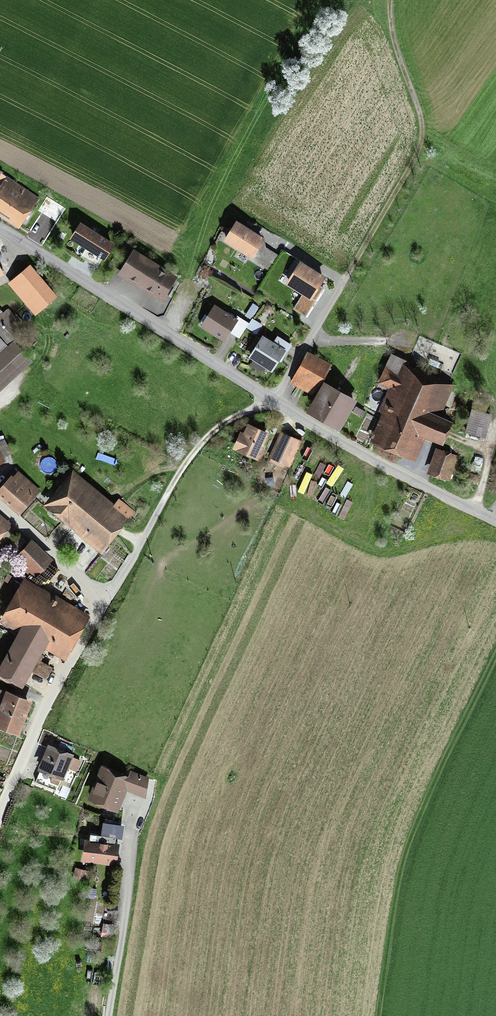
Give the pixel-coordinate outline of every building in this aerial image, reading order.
[(8,178),(0,190),(0,215),(18,227),(37,197),(8,178)] [(103,262),(112,247),(79,226),(69,241),(103,262)] [(236,226),(226,242),(251,257),(261,241),(236,226)] [(176,279),(133,253),(118,277),(160,304),(176,279)] [(323,279),(299,266),(290,283),(313,296),(323,279)] [(0,288),(0,303),(9,315),(36,296),(21,274),(0,288)] [(258,308),(252,305),(245,318),(251,321),(258,308)] [(237,322),(215,307),(201,328),(223,343),(237,322)] [(8,347),(22,333),(5,315),(2,317),(0,315),(0,339),(8,347)] [(262,327),(252,322),(247,330),(257,336),(262,327)] [(277,339),(273,345),(262,338),(249,360),(271,373),(278,361),(281,363),(291,348),(277,339)] [(0,357),(0,390),(30,365),(13,346),(6,351),(0,357)] [(331,367),(308,354),(291,384),(314,397),(321,384),(331,367)] [(410,363),(391,357),(378,386),(390,393),(381,412),(384,414),(372,443),(414,464),(424,438),(441,447),(450,423),(439,418),(452,384),(410,363)] [(355,402),(321,384),(314,397),(305,414),(339,432),(355,402)] [(366,414),(357,409),(354,414),(363,419),(366,414)] [(484,439),(490,417),(471,412),(466,435),(484,439)] [(268,435),(248,427),(243,437),(240,436),(233,452),(259,464),(264,453),(261,451),(268,435)] [(301,445),(281,435),(269,460),(289,470),(301,445)] [(10,451),(5,441),(0,444),(0,456),(10,451)] [(455,458),(436,451),(427,475),(447,482),(455,458)] [(0,495),(18,510),(36,490),(17,474),(0,495)] [(75,478),(52,506),(104,547),(132,512),(120,502),(114,509),(75,478)] [(28,540),(11,557),(32,577),(49,559),(28,540)] [(25,589),(9,617),(27,627),(0,673),(0,676),(17,686),(20,681),(29,686),(37,671),(46,676),(51,669),(39,661),(50,641),(69,652),(86,623),(25,589)] [(8,696),(0,716),(0,725),(18,732),(29,704),(8,696)] [(79,759),(49,747),(35,781),(56,790),(66,765),(75,769),(79,759)] [(129,778),(104,766),(91,796),(118,807),(127,787),(145,795),(148,779),(132,772),(129,778)] [(116,837),(90,833),(86,859),(112,862),(116,837)] [(88,871),(76,868),(73,876),(85,879),(88,871)]
